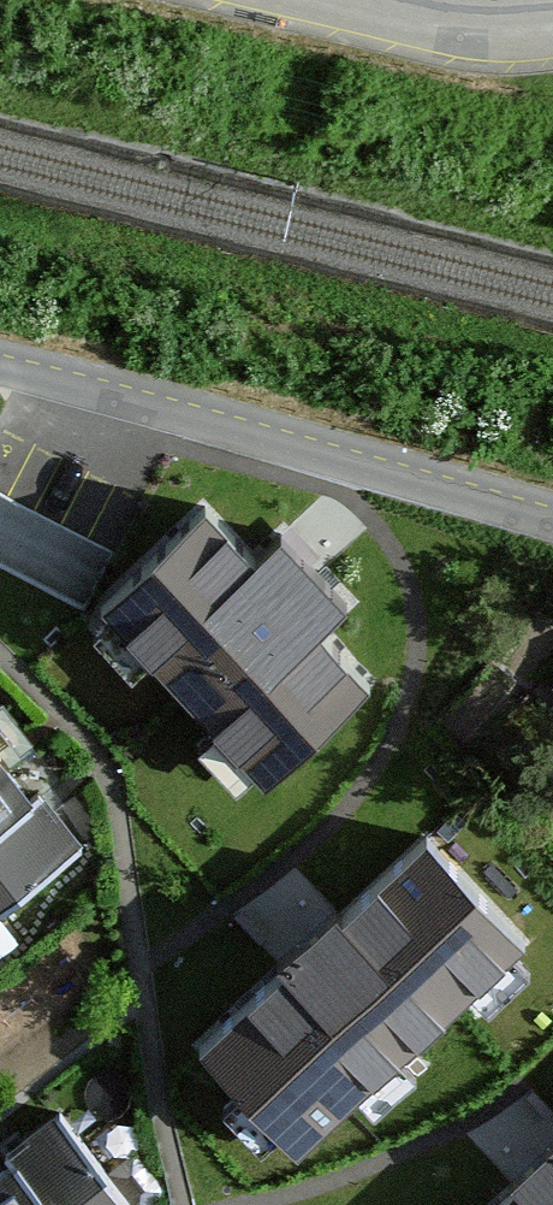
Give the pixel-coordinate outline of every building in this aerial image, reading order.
[(205,492),(83,608),(96,620),(73,637),(238,810),(256,792),(269,806),(388,689),(336,632),(367,608),(280,519),(255,543),(205,492)] [(34,812),(0,768),(0,920),(85,854),(45,803),(34,812)] [(431,842),(186,1062),(300,1182),(542,957),(431,842)] [(0,1162),(0,1204),(126,1204),(56,1116),(0,1162)] [(500,1204),(552,1204),(552,1155),(500,1204)]
